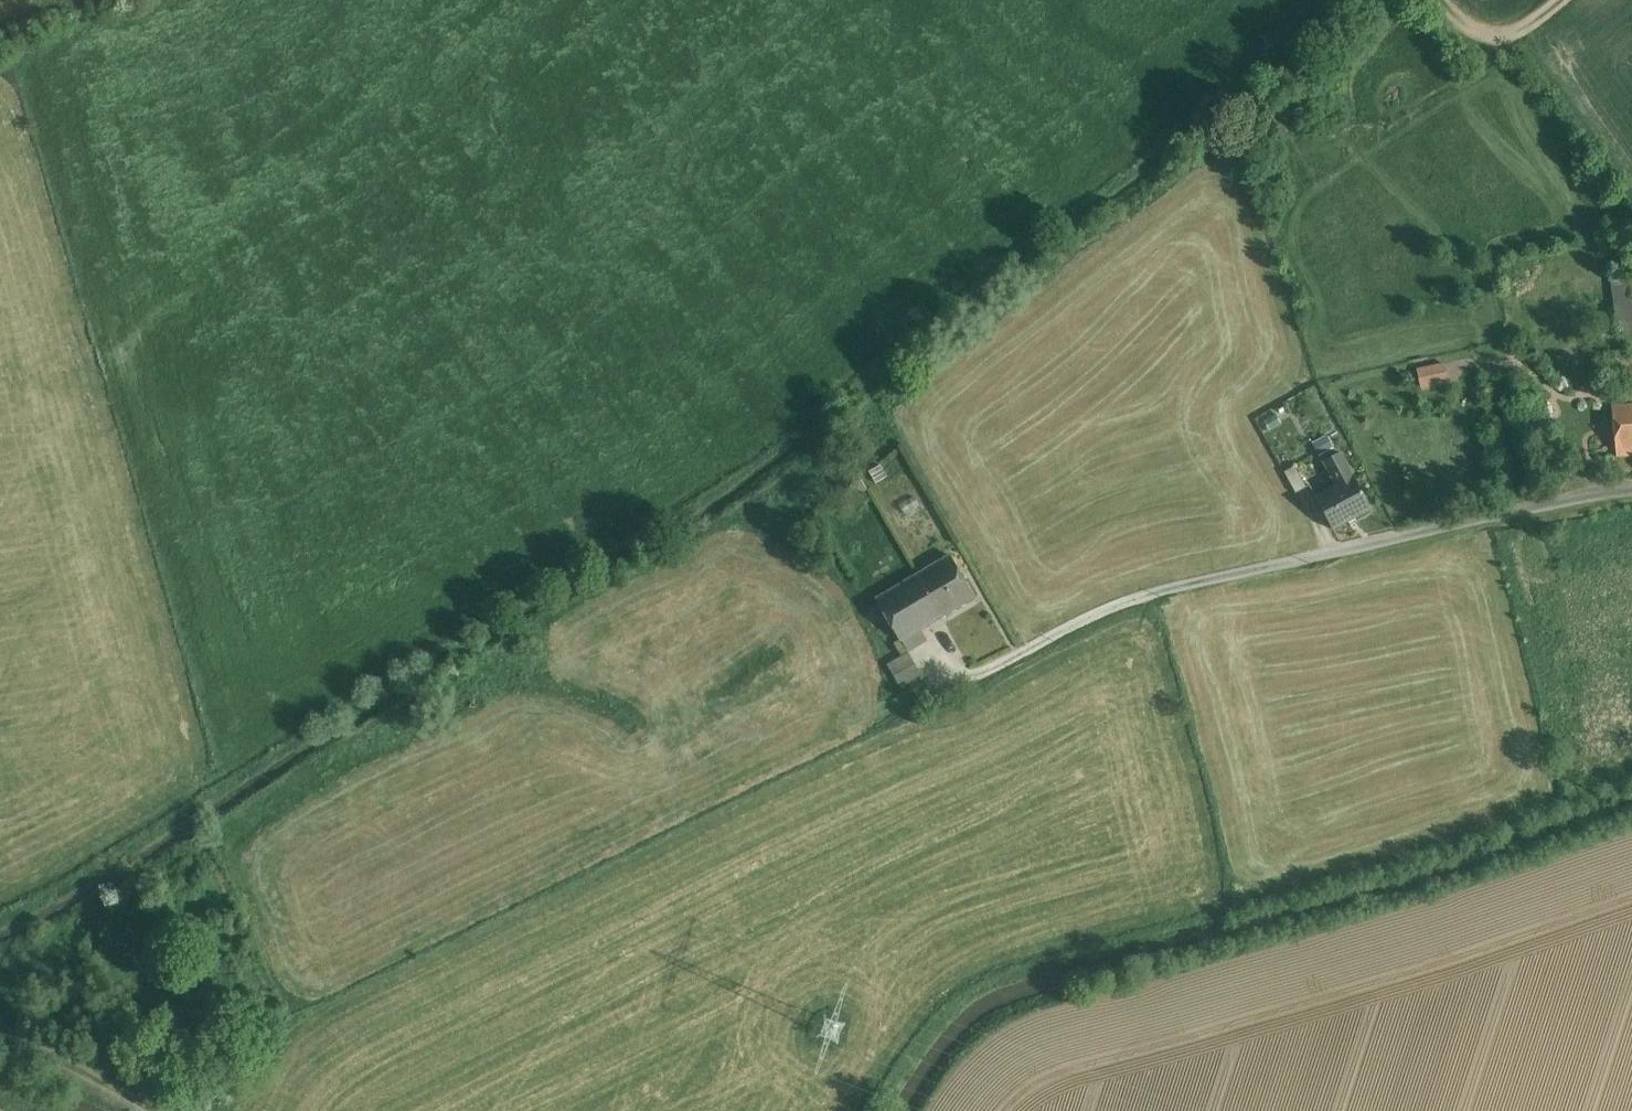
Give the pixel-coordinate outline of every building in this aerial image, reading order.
[(1610,283),(1616,333),(1631,331),(1631,280),(1610,283)] [(1451,384),(1445,362),(1417,369),(1422,391),(1451,384)] [(1614,407),(1619,455),(1631,454),(1631,405),(1614,407)] [(1319,454),(1332,446),(1327,436),(1312,443),(1319,454)] [(1338,484),(1315,496),(1333,529),(1371,509),(1353,475),(1353,476),(1340,452),(1323,461),(1330,474),(1332,473),(1338,484)] [(1307,487),(1295,465),(1284,472),(1296,493),(1307,487)] [(950,555),(918,574),(943,616),(975,597),(950,555)] [(943,616),(918,574),(876,599),(901,641),(902,640),(921,629),(943,616)] [(902,640),(908,652),(928,640),(921,629),(902,640)] [(908,652),(887,664),(900,687),(922,674),(908,652)]
